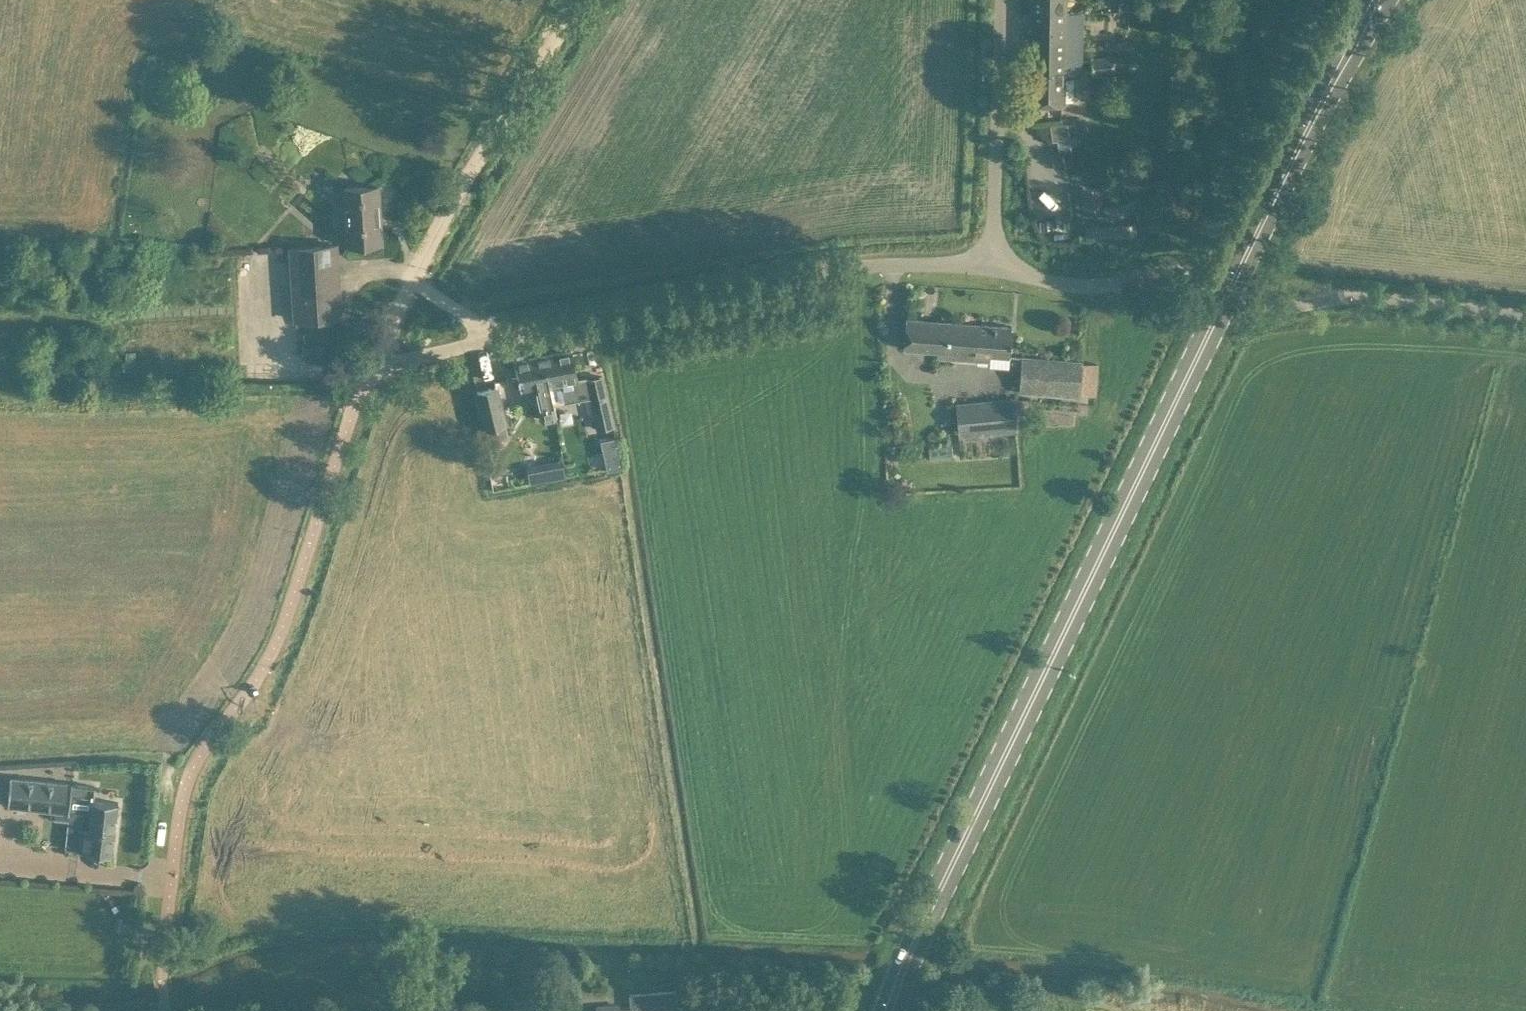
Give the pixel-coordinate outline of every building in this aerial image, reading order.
[(1065,0),(1031,0),(1031,12),(1065,12),(1065,0)] [(1031,12),(1030,103),(1064,104),(1064,73),(1080,73),(1081,12),(1065,12),(1031,12)] [(1095,74),(1115,72),(1114,54),(1093,56),(1095,74)] [(1067,122),(1050,124),(1052,140),(1057,139),(1058,150),(1071,149),(1067,122)] [(1181,176),(1174,180),(1174,188),(1182,192),(1189,188),(1188,180),(1181,176)] [(347,244),(381,242),(377,185),(344,187),(347,244)] [(294,318),(320,317),(340,316),(335,243),(290,246),(294,318)] [(1009,356),(1010,345),(1012,325),(905,317),(903,347),(936,350),(936,356),(989,360),(989,355),(1009,356)] [(571,349),(543,354),(549,385),(553,403),(553,404),(591,396),(591,397),(598,429),(613,426),(602,375),(587,379),(586,376),(577,378),(571,349)] [(528,357),(528,355),(525,353),(517,355),(516,357),(517,360),(514,360),(520,390),(533,387),(540,420),(555,417),(553,404),(543,354),(528,357)] [(1094,395),(1097,363),(1082,362),(1083,361),(1021,356),(1019,390),(1060,393),(1080,394),(1094,395)] [(477,390),(486,429),(488,428),(504,425),(506,424),(496,385),(477,390)] [(955,402),(959,436),(1017,431),(1014,398),(1014,396),(955,402)] [(504,425),(488,428),(490,437),(506,434),(504,425)] [(614,436),(601,439),(607,469),(621,466),(622,466),(616,436),(614,436)] [(562,461),(530,467),(533,481),(565,475),(562,461)] [(111,853),(117,802),(93,799),(95,785),(10,776),(7,804),(55,809),(54,818),(68,820),(65,848),(111,853)] [(96,798),(112,801),(114,791),(98,788),(96,798)] [(597,1007),(598,1010),(677,1010),(676,1006),(675,990),(631,994),(632,1009),(619,1010),(618,1006),(597,1007)]
